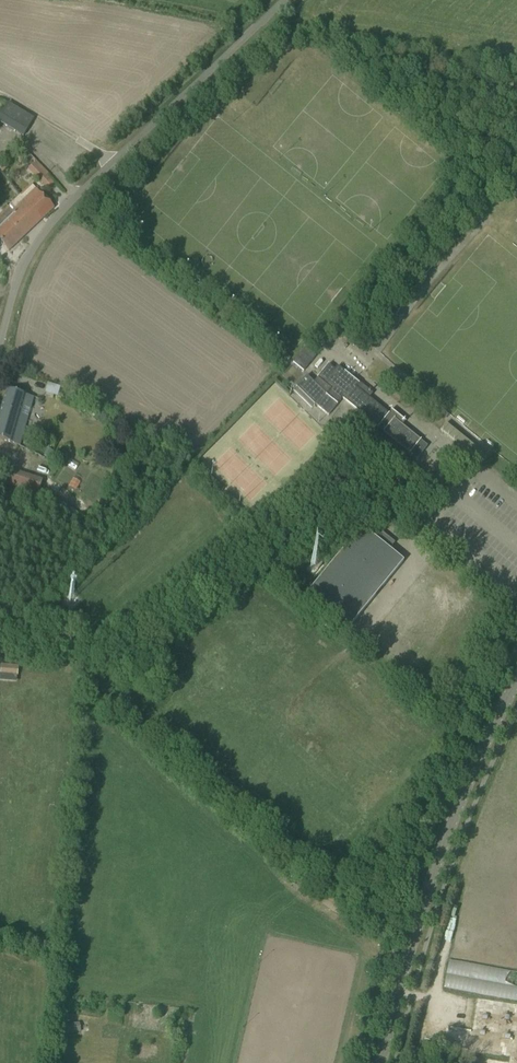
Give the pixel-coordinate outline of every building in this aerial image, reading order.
[(0,115),(0,124),(23,137),(33,119),(7,103),(0,115)] [(42,180),(50,171),(37,160),(29,168),(42,180)] [(0,231),(0,242),(9,250),(53,208),(36,189),(31,184),(0,214),(0,227),(2,229),(0,231)] [(301,353),(312,361),(316,356),(305,348),(301,353)] [(290,358),(279,350),(275,355),(285,364),(290,358)] [(293,363),(304,371),(308,366),(297,358),(293,363)] [(328,364),(313,383),(326,395),(337,404),(342,398),(417,459),(427,446),(402,425),(405,422),(391,410),(388,414),(356,387),(359,384),(337,366),(334,370),(328,364)] [(326,395),(313,383),(307,376),(307,375),(295,387),(316,406),(329,416),(338,405),(337,404),(326,395)] [(48,385),(45,396),(56,399),(59,388),(48,385)] [(33,398),(7,390),(0,413),(0,440),(20,445),(28,415),(21,413),(23,407),(30,409),(33,398)] [(42,480),(23,474),(11,470),(6,484),(38,495),(42,480)] [(362,527),(306,595),(348,630),(403,561),(389,549),(395,543),(381,532),(376,539),(362,527)] [(322,562),(313,555),(309,560),(318,567),(322,562)] [(1,665),(0,673),(0,676),(17,677),(18,666),(1,665)] [(312,889),(299,877),(293,884),(307,895),(312,889)] [(460,892),(435,1044),(516,1057),(516,901),(460,892)] [(317,900),(338,915),(343,909),(321,894),(317,900)] [(71,1033),(81,1032),(79,1022),(69,1023),(71,1033)]
